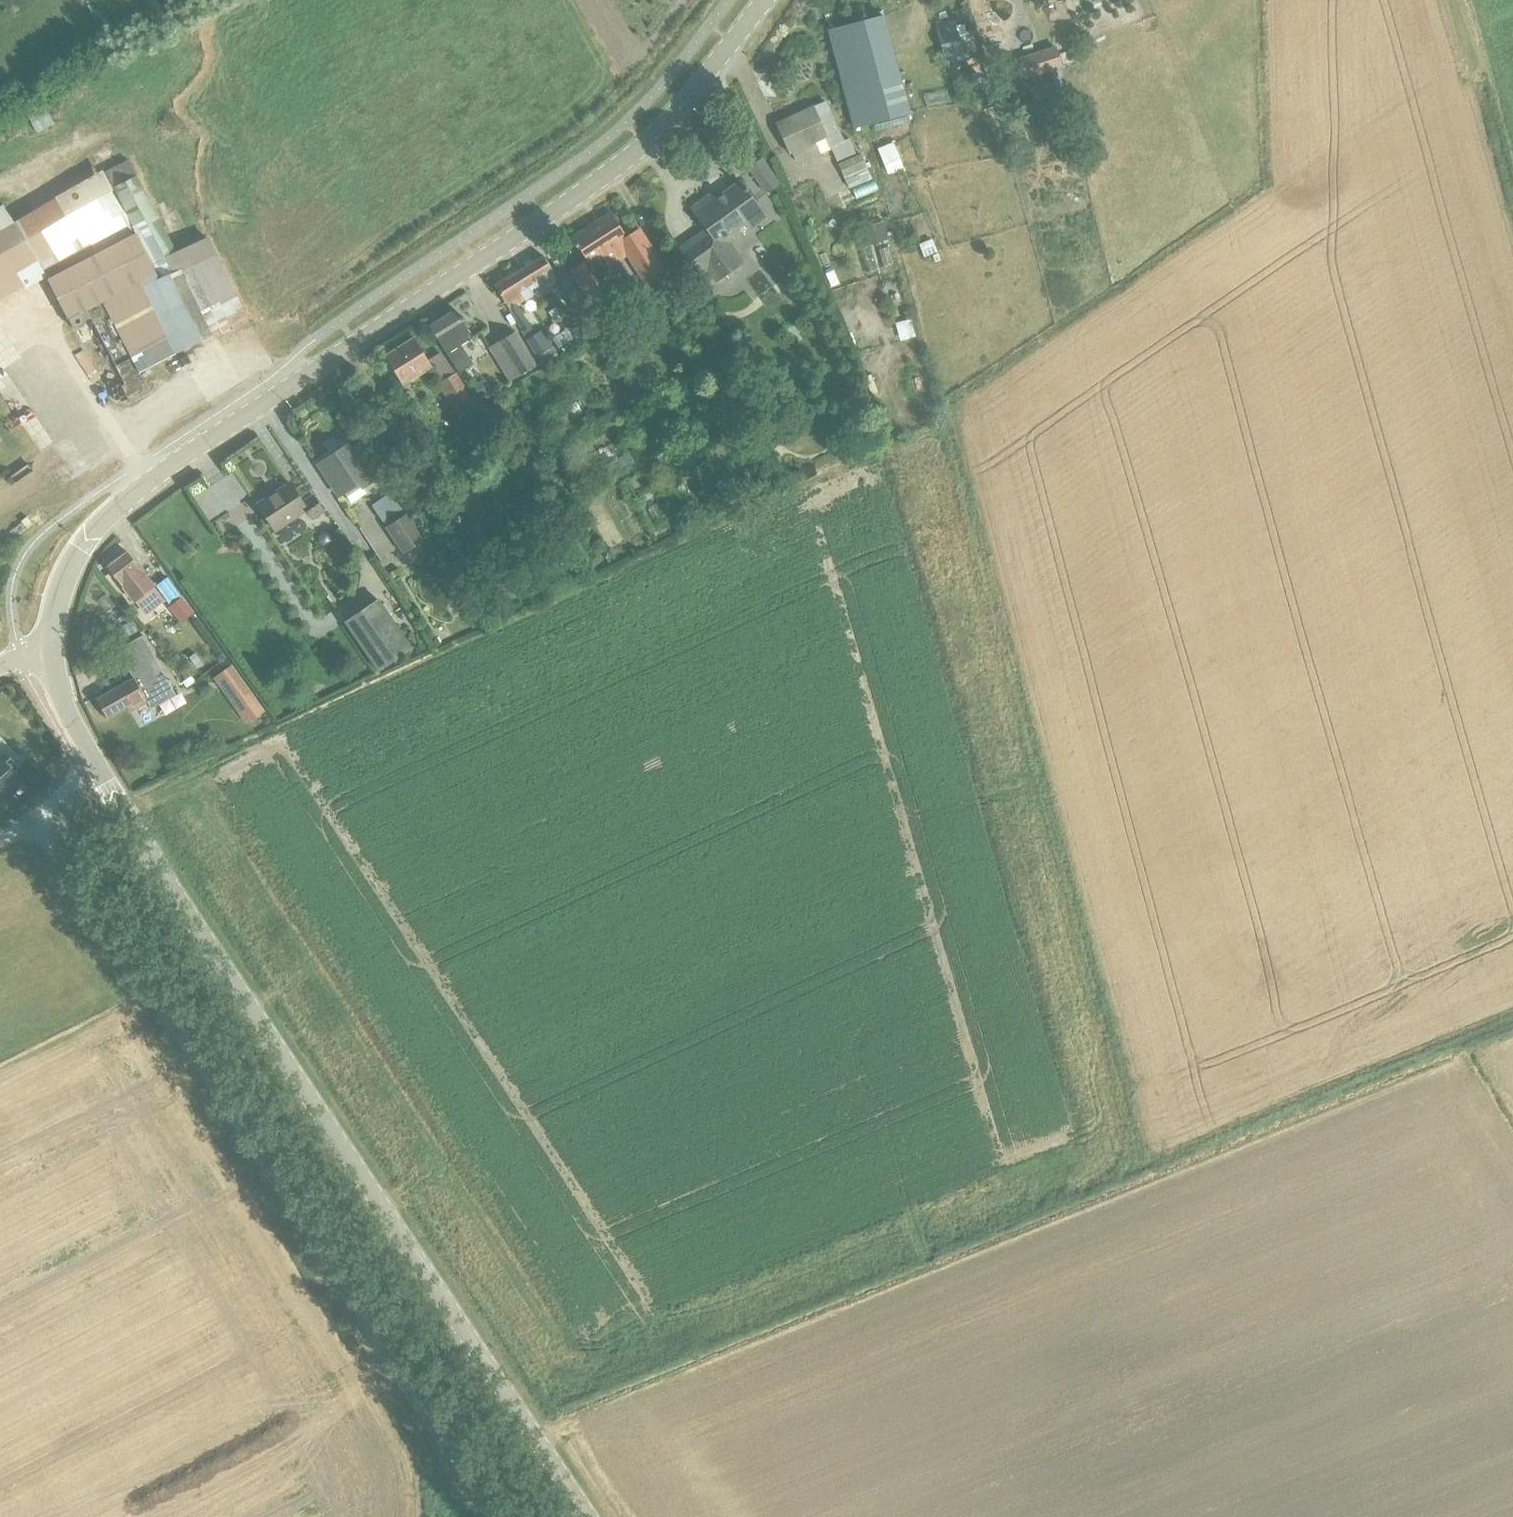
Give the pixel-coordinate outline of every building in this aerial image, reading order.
[(830,28),(854,127),(909,113),(884,14),(830,28)] [(962,44),(969,42),(966,30),(939,37),(945,63),(966,58),(962,44)] [(1062,67),(1056,46),(1019,58),(1026,79),(1062,67)] [(26,110),(37,130),(54,121),(44,101),(26,110)] [(831,112),(827,102),(816,107),(815,106),(778,121),(791,152),(826,137),(836,160),(856,152),(850,137),(843,140),(831,112)] [(899,159),(892,141),(880,146),(887,164),(899,159)] [(840,161),(850,184),(872,175),(863,152),(840,161)] [(0,201),(0,298),(24,283),(26,286),(46,273),(42,266),(90,241),(95,250),(47,274),(70,319),(99,375),(115,367),(124,385),(123,386),(131,402),(150,392),(140,373),(176,354),(246,319),(247,318),(207,238),(176,253),(127,157),(103,169),(101,165),(14,218),(3,199),(0,201)] [(784,184),(765,157),(752,167),(771,193),(784,184)] [(709,226),(703,230),(682,245),(701,272),(710,266),(719,279),(746,259),(732,239),(735,237),(732,232),(765,209),(744,180),(720,197),(716,192),(695,207),(709,226)] [(610,212),(571,236),(574,242),(573,243),(575,247),(577,246),(586,262),(600,254),(605,262),(623,251),(640,279),(660,266),(638,229),(625,237),(610,212)] [(880,223),(859,229),(864,247),(885,241),(880,223)] [(932,236),(919,241),(925,255),(937,249),(932,236)] [(495,283),(524,329),(529,339),(539,353),(543,360),(557,351),(543,329),(537,333),(532,324),(519,304),(525,300),(520,291),(553,271),(542,254),(495,283)] [(609,300),(585,261),(569,271),(594,310),(609,300)] [(835,283),(845,279),(839,264),(829,268),(835,283)] [(736,304),(745,316),(766,301),(758,289),(736,304)] [(456,309),(430,325),(446,351),(458,371),(473,362),(460,342),(472,335),(456,309)] [(899,318),(904,337),(921,332),(916,313),(899,318)] [(571,323),(553,333),(561,347),(579,337),(571,323)] [(380,357),(398,386),(431,365),(424,354),(430,350),(419,332),(380,357)] [(501,340),(522,374),(536,365),(515,332),(501,340)] [(456,370),(438,381),(459,417),(478,406),(456,370)] [(339,448),(317,462),(327,477),(333,472),(346,493),(351,500),(366,490),(363,485),(377,475),(357,444),(353,439),(339,448)] [(257,501),(275,528),(307,508),(312,516),(324,509),(313,493),(302,500),(289,480),(257,501)] [(387,527),(407,513),(392,492),(371,506),(383,523),(384,522),(387,527)] [(386,528),(405,554),(425,539),(407,513),(387,527),(386,528)] [(108,567),(133,599),(153,583),(127,551),(108,567)] [(184,601),(167,577),(156,585),(173,609),(184,601)] [(345,619),(378,667),(411,644),(378,596),(345,619)] [(133,615),(123,622),(131,635),(141,629),(133,615)] [(109,692),(96,699),(107,718),(131,704),(134,709),(147,701),(151,708),(176,694),(143,635),(117,649),(134,678),(109,692)] [(195,698),(188,687),(165,702),(172,714),(195,698)] [(24,783),(19,777),(25,772),(6,751),(1,757),(0,755),(0,804),(24,783)]
